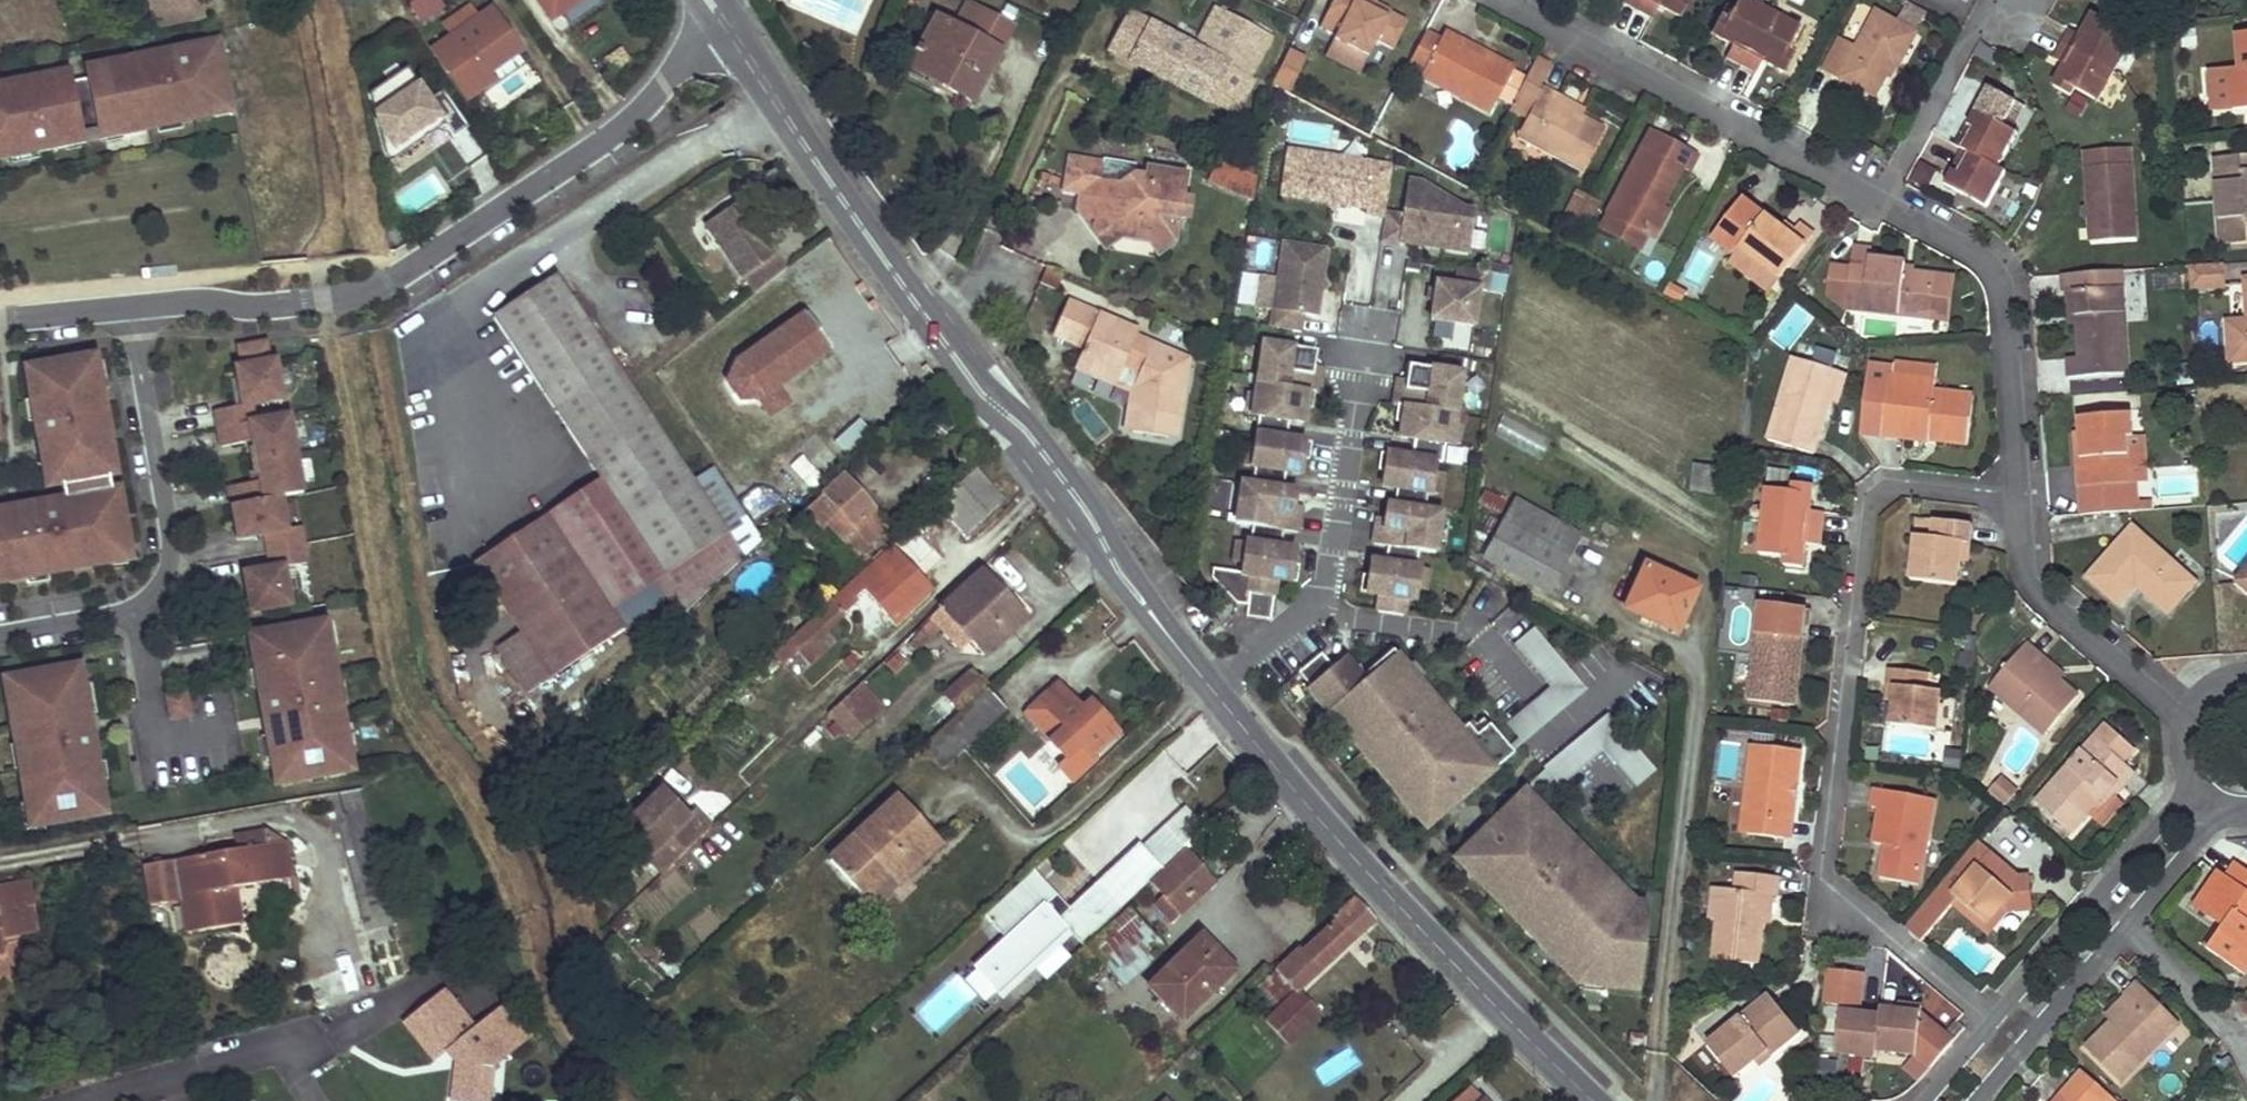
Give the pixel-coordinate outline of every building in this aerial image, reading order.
[(154,32),(205,21),(201,0),(148,0),(154,32)] [(451,3),(449,0),(405,0),(421,24),(451,3)] [(549,19),(577,0),(536,0),(549,19)] [(1321,26),(1335,33),(1333,39),(1367,56),(1376,40),(1392,49),(1406,23),(1389,14),(1387,17),(1371,9),(1375,2),(1376,0),(1334,0),(1321,26)] [(1653,14),(1659,4),(1681,15),(1688,0),(1626,0),(1653,14)] [(1791,39),(1796,28),(1792,26),(1744,0),(1736,0),(1726,18),(1718,14),(1710,30),(1732,42),(1725,53),(1755,70),(1761,58),(1784,70),(1788,64),(1793,54),(1789,52),(1785,50),(1791,39)] [(1898,20),(1918,31),(1928,11),(1908,1),(1898,20)] [(951,26),(932,17),(915,47),(910,45),(907,51),(912,55),(909,62),(942,80),(939,85),(968,101),(1008,26),(964,2),(951,26)] [(1389,14),(1390,11),(1375,2),(1371,9),(1387,17),(1389,14)] [(1223,24),(1228,15),(1215,8),(1210,17),(1223,24)] [(456,43),(440,55),(470,100),(495,83),(490,76),(523,54),(497,16),(485,24),(476,10),(447,30),(456,43)] [(1898,20),(1877,10),(1859,44),(1842,35),(1825,66),(1877,94),(1889,73),(1894,62),(1899,65),(1918,31),(1898,20)] [(1128,61),(1147,24),(1127,13),(1108,50),(1128,61)] [(2110,22),(2093,13),(2080,36),(2069,30),(2054,58),(2065,64),(2053,85),(2069,94),(2073,87),(2095,100),(2128,40),(2106,28),(2110,22)] [(1268,36),(1228,15),(1223,24),(1210,17),(1198,40),(1209,45),(1204,54),(1147,24),(1128,61),(1207,102),(1226,66),(1247,77),(1268,36)] [(1460,40),(1444,31),(1440,39),(1425,31),(1407,65),(1422,73),(1420,77),(1486,114),(1511,68),(1484,53),(1481,59),(1457,46),(1460,40)] [(2237,33),(2240,68),(2231,69),(2234,111),(2246,109),(2246,33),(2237,33)] [(1484,53),(1460,40),(1457,46),(1481,59),(1484,53)] [(152,55),(153,61),(121,68),(120,62),(84,69),(86,80),(72,83),(70,72),(37,78),(34,79),(35,84),(20,88),(19,82),(16,83),(0,86),(0,160),(11,158),(10,153),(36,147),(48,145),(49,150),(64,147),(63,140),(84,136),(83,132),(96,129),(97,133),(121,129),(122,135),(157,128),(156,123),(179,118),(180,124),(213,117),(211,108),(233,103),(220,42),(184,49),(186,55),(171,58),(170,52),(152,55)] [(1271,84),(1279,88),(1288,93),(1305,57),(1288,48),(1271,84)] [(153,61),(152,55),(151,50),(136,53),(137,58),(120,62),(121,68),(153,61)] [(1537,57),(1521,87),(1532,93),(1548,63),(1537,57)] [(1894,76),(1899,65),(1894,62),(1889,73),(1894,76)] [(1247,77),(1226,66),(1207,102),(1232,115),(1251,79),(1247,77)] [(370,94),(385,154),(422,129),(427,137),(445,124),(454,136),(468,126),(443,90),(430,100),(408,68),(370,94)] [(34,79),(37,78),(37,77),(16,81),(16,83),(19,82),(20,88),(35,84),(34,79)] [(2015,100),(1988,85),(1967,124),(1973,127),(1962,147),(1964,148),(1970,152),(1958,173),(1952,170),(1944,185),(1984,206),(2004,170),(1996,166),(2015,131),(2002,124),(2015,100)] [(1558,97),(1541,88),(1515,138),(1577,172),(1600,128),(1579,116),(1555,103),(1558,97)] [(1579,116),(1582,110),(1558,97),(1555,103),(1579,116)] [(211,108),(213,117),(234,113),(233,103),(211,108)] [(156,123),(157,128),(159,134),(181,129),(180,124),(179,118),(156,123)] [(63,140),(64,147),(105,139),(106,144),(123,141),(122,135),(121,129),(97,133),(96,129),(83,132),(84,136),(63,140)] [(1697,154),(1650,129),(1605,213),(1645,234),(1661,205),(1681,168),(1687,172),(1697,154)] [(468,168),(486,154),(468,130),(450,144),(468,168)] [(10,153),(11,158),(12,164),(39,159),(37,152),(36,147),(10,153)] [(2130,147),(2116,148),(2117,164),(2131,163),(2130,147)] [(1964,148),(1952,170),(1958,173),(1970,152),(1964,148)] [(2088,241),(2135,239),(2131,163),(2117,164),(2116,148),(2082,151),(2086,206),(2087,216),(2088,241)] [(1287,150),(1280,196),(1326,203),(1334,197),(1340,205),(1365,209),(1364,215),(1383,217),(1384,211),(1391,166),(1287,150)] [(1099,162),(1066,156),(1059,190),(1077,194),(1074,207),(1108,213),(1104,236),(1120,238),(1129,232),(1146,235),(1147,237),(1172,242),(1175,223),(1181,218),(1184,200),(1180,196),(1184,174),(1144,167),(1143,175),(1134,173),(1117,185),(1096,181),(1099,162)] [(2212,158),(2220,245),(2246,243),(2246,156),(2212,158)] [(1255,177),(1217,160),(1208,181),(1252,200),(1255,177)] [(1921,162),(1912,178),(1926,186),(1935,170),(1921,162)] [(1421,182),(1407,180),(1402,213),(1384,211),(1383,217),(1379,243),(1398,246),(1399,242),(1432,247),(1433,243),(1441,244),(1440,249),(1468,253),(1474,211),(1464,210),(1421,182)] [(1564,215),(1574,220),(1588,196),(1578,190),(1564,215)] [(1588,196),(1574,220),(1586,227),(1600,202),(1588,196)] [(1332,211),(1340,205),(1334,197),(1326,203),(1332,211)] [(1780,227),(1769,219),(1740,198),(1717,230),(1763,265),(1779,277),(1812,235),(1797,224),(1793,228),(1789,234),(1780,227)] [(1661,205),(1645,234),(1652,238),(1668,209),(1661,205)] [(785,269),(742,206),(707,229),(751,293),(785,269)] [(2087,216),(2086,206),(2079,206),(2079,216),(2087,216)] [(1108,213),(1074,207),(1073,211),(1099,246),(1106,248),(1120,238),(1104,236),(1108,213)] [(1645,234),(1605,213),(1597,228),(1637,249),(1645,234)] [(1789,234),(1793,228),(1784,221),(1780,227),(1789,234)] [(1172,242),(1147,237),(1154,254),(1172,242)] [(1302,315),(1316,317),(1320,292),(1314,284),(1322,278),(1326,248),(1283,241),(1269,328),(1299,332),(1302,315)] [(1868,248),(1852,246),(1849,267),(1829,264),(1825,292),(1844,305),(1948,319),(1954,277),(1912,271),(1904,270),(1905,261),(1867,256),(1868,248)] [(1913,262),(1905,261),(1904,270),(1912,271),(1913,262)] [(2187,266),(2189,290),(2224,288),(2222,263),(2187,266)] [(1455,286),(1435,283),(1430,320),(1472,327),(1478,290),(1485,292),(1488,272),(1458,268),(1455,286)] [(726,533),(555,277),(493,319),(606,490),(579,509),(588,522),(560,539),(545,516),(471,565),(518,636),(496,653),(525,697),(622,632),(617,626),(623,623),(625,625),(674,592),(663,575),(726,533)] [(1328,286),(1322,278),(1314,284),(1320,292),(1328,286)] [(2120,289),(2073,292),(2075,323),(2077,357),(2066,357),(2067,378),(2126,374),(2120,289)] [(2073,292),(2064,293),(2066,324),(2075,323),(2073,292)] [(1137,330),(1066,299),(1050,333),(1081,346),(1072,365),(1111,383),(1121,364),(1140,373),(1137,394),(1131,432),(1167,437),(1170,415),(1179,416),(1183,390),(1174,389),(1179,362),(1132,341),(1134,335),(1137,330)] [(1346,338),(1395,341),(1397,308),(1348,306),(1346,338)] [(826,354),(802,319),(735,366),(725,386),(737,404),(756,402),(766,417),(781,407),(772,393),(826,354)] [(2226,322),(2229,364),(2246,362),(2246,321),(2226,322)] [(1187,360),(1134,335),(1132,341),(1179,362),(1174,389),(1183,390),(1187,360)] [(228,487),(236,530),(246,528),(248,538),(265,535),(271,570),(239,576),(246,615),(286,608),(279,570),(307,565),(300,528),(284,531),(278,497),(303,493),(290,416),(253,423),(250,405),(282,400),(275,361),(269,362),(266,342),(238,347),(242,366),(235,368),(237,378),(242,405),(235,407),(215,410),(221,447),(253,442),(260,482),(228,487)] [(1262,343),(1256,377),(1247,376),(1246,383),(1258,385),(1259,384),(1314,393),(1313,393),(1317,394),(1320,377),(1311,375),(1315,352),(1262,343)] [(1836,370),(1792,355),(1765,437),(1810,451),(1827,399),(1836,370)] [(116,470),(112,471),(109,454),(113,454),(102,392),(96,393),(91,366),(97,365),(96,359),(90,360),(89,356),(25,367),(31,399),(36,398),(40,421),(35,422),(38,439),(43,438),(46,451),(40,452),(47,488),(63,485),(66,504),(42,508),(41,502),(24,506),(25,512),(11,514),(10,508),(4,509),(5,515),(0,516),(0,583),(25,579),(24,574),(48,570),(49,574),(113,563),(112,558),(125,556),(126,561),(132,560),(122,505),(118,506),(116,493),(120,492),(119,488),(111,490),(109,477),(117,476),(116,470)] [(1892,373),(1933,378),(1934,366),(1892,361),(1892,366),(1893,366),(1892,373)] [(1892,366),(1867,363),(1858,435),(1924,443),(1924,438),(1933,439),(1964,443),(1970,394),(1931,390),(1933,378),(1892,373),(1893,366),(1892,366)] [(96,393),(102,392),(108,391),(103,364),(97,365),(91,366),(96,393)] [(1460,374),(1407,366),(1403,389),(1395,388),(1393,405),(1396,406),(1396,405),(1451,413),(1451,415),(1463,416),(1464,409),(1455,407),(1460,374)] [(1837,402),(1846,374),(1836,370),(1827,399),(1837,402)] [(235,407),(242,405),(237,378),(230,379),(235,407)] [(1287,421),(1302,423),(1304,408),(1311,409),(1313,393),(1314,393),(1259,384),(1258,385),(1257,392),(1254,414),(1256,415),(1253,435),(1255,436),(1255,435),(1285,440),(1285,439),(1287,421)] [(1257,392),(1247,391),(1244,413),(1254,414),(1257,392)] [(1131,432),(1137,394),(1129,393),(1123,431),(1131,432)] [(36,398),(31,399),(24,400),(28,423),(35,422),(40,421),(36,398)] [(1401,423),(1398,438),(1413,440),(1410,458),(1434,462),(1434,463),(1441,464),(1444,443),(1447,443),(1450,421),(1451,415),(1451,413),(1396,405),(1396,406),(1394,422),(1401,423)] [(2076,457),(2080,514),(2133,511),(2132,502),(2130,482),(2127,437),(2132,437),(2130,412),(2078,416),(2079,430),(2081,457),(2076,457)] [(1176,439),(1179,416),(1170,415),(1167,437),(1176,439)] [(1460,423),(1450,421),(1447,443),(1456,445),(1460,423)] [(1284,472),(1298,474),(1300,459),(1307,460),(1310,443),(1285,439),(1285,440),(1255,435),(1255,436),(1250,467),(1253,467),(1250,485),(1281,490),(1281,489),(1284,472)] [(2132,437),(2127,437),(2130,482),(2147,480),(2144,436),(2132,437)] [(1253,445),(1244,443),(1240,465),(1250,467),(1253,445)] [(112,471),(116,470),(124,469),(121,452),(113,454),(109,454),(112,471)] [(811,494),(826,480),(801,453),(786,467),(811,494)] [(1379,453),(1376,471),(1383,472),(1381,487),(1395,489),(1392,506),(1392,507),(1423,512),(1423,511),(1426,494),(1429,494),(1434,463),(1434,462),(1410,458),(1379,453)] [(1720,469),(1696,466),(1693,492),(1717,494),(1720,469)] [(1002,501),(976,469),(940,503),(963,533),(1002,501)] [(1442,474),(1432,472),(1429,494),(1439,496),(1442,474)] [(873,512),(841,477),(800,516),(807,523),(812,518),(822,528),(826,524),(857,558),(887,530),(872,513),(873,512)] [(1298,516),(1290,515),(1294,491),(1281,489),(1281,490),(1250,485),(1241,483),(1235,516),(1226,514),(1225,522),(1250,526),(1282,530),(1282,531),(1296,533),(1298,516)] [(1791,492),(1766,490),(1759,554),(1783,557),(1783,565),(1801,567),(1804,544),(1817,545),(1820,512),(1807,511),(1810,485),(1792,483),(1791,492)] [(118,506),(122,505),(130,503),(128,491),(120,492),(116,493),(118,506)] [(1505,503),(1484,492),(1479,503),(1499,514),(1505,503)] [(25,512),(24,506),(23,500),(9,502),(10,508),(11,514),(25,512)] [(2132,502),(2133,511),(2152,509),(2151,500),(2132,502)] [(1515,502),(1483,561),(1546,594),(1577,536),(1515,502)] [(1382,529),(1374,528),(1372,545),(1386,547),(1386,546),(1417,551),(1417,552),(1442,555),(1444,547),(1434,546),(1439,513),(1423,511),(1423,512),(1392,507),(1392,506),(1386,505),(1382,529)] [(1969,523),(1914,517),(1908,578),(1955,584),(1958,560),(1961,540),(1967,541),(1969,523)] [(1282,531),(1250,526),(1248,543),(1245,542),(1240,574),(1211,569),(1209,578),(1223,594),(1232,604),(1245,606),(1244,618),(1268,621),(1272,597),(1274,581),(1295,584),(1297,566),(1290,565),(1293,550),(1279,548),(1282,531)] [(2195,580),(2132,526),(2087,577),(2117,604),(2135,584),(2167,612),(2195,580)] [(246,528),(236,530),(237,540),(248,538),(246,528)] [(1965,561),(1967,541),(1961,540),(1958,560),(1965,561)] [(1245,542),(1235,541),(1232,563),(1241,564),(1245,542)] [(1383,563),(1370,561),(1367,576),(1360,575),(1358,593),(1378,596),(1376,612),(1401,616),(1404,600),(1412,601),(1414,590),(1417,569),(1414,568),(1417,552),(1417,551),(1386,546),(1386,547),(1383,563)] [(932,598),(889,550),(775,656),(783,665),(797,652),(808,664),(824,649),(816,641),(858,604),(855,600),(864,592),(897,629),(932,598)] [(112,558),(113,563),(114,570),(127,568),(126,561),(125,556),(112,558)] [(1696,592),(1646,567),(1628,604),(1650,614),(1648,621),(1676,634),(1696,592)] [(1427,570),(1417,569),(1414,590),(1424,592),(1427,570)] [(24,574),(25,579),(26,586),(50,582),(49,574),(48,570),(24,574)] [(1025,620),(979,571),(935,613),(941,620),(945,616),(985,658),(1025,620)] [(1650,614),(1628,604),(1625,610),(1648,621),(1650,614)] [(1803,611),(1757,606),(1747,700),(1794,705),(1801,637),(1803,611)] [(1810,611),(1803,611),(1801,637),(1807,638),(1810,611)] [(324,648),(331,646),(336,646),(332,620),(320,622),(324,648)] [(353,771),(349,751),(341,752),(337,727),(345,725),(341,705),(335,706),(331,683),(337,682),(331,646),(324,648),(320,622),(249,635),(255,671),(260,670),(263,686),(258,687),(261,703),(266,702),(277,764),(272,765),(275,785),(353,771)] [(625,625),(623,623),(617,626),(622,632),(627,629),(625,625)] [(1533,627),(1511,645),(1548,688),(1505,724),(1523,745),(1587,691),(1533,627)] [(927,642),(919,633),(905,647),(913,656),(927,642)] [(2043,658),(2028,645),(1989,689),(2044,736),(2077,699),(2058,681),(2037,664),(2043,658)] [(1390,651),(1364,674),(1357,666),(1351,670),(1342,659),(1331,668),(1319,654),(1296,674),(1307,687),(1304,690),(1326,715),(1334,708),(1342,718),(1334,725),(1351,745),(1359,738),(1367,747),(1372,742),(1383,755),(1375,762),(1416,810),(1420,807),(1433,822),(1511,755),(1486,726),(1474,736),(1465,726),(1458,732),(1450,738),(1438,723),(1446,717),(1390,651)] [(2063,675),(2043,658),(2037,664),(2058,681),(2063,675)] [(2,679),(6,700),(14,698),(19,724),(11,725),(15,746),(20,745),(24,768),(19,769),(25,804),(32,803),(36,828),(107,815),(101,779),(95,780),(93,764),(98,763),(95,747),(90,748),(78,686),(83,685),(80,665),(2,679)] [(1923,673),(1890,669),(1888,687),(1895,688),(1893,705),(1891,727),(1934,732),(1939,690),(1921,688),(1923,673)] [(260,670),(255,671),(249,672),(251,689),(258,687),(263,686),(260,670)] [(984,688),(971,673),(945,696),(959,713),(984,688)] [(335,706),(341,705),(346,704),(342,681),(337,682),(331,683),(335,706)] [(1079,706),(1057,683),(1022,715),(1047,742),(1045,743),(1062,761),(1076,748),(1087,760),(1118,732),(1087,699),(1079,706)] [(90,748),(95,747),(96,747),(90,713),(95,712),(90,684),(83,685),(78,686),(90,748)] [(1886,704),(1893,705),(1895,688),(1888,687),(1886,704)] [(1005,712),(987,691),(943,731),(962,751),(1005,712)] [(185,693),(167,696),(171,719),(189,715),(185,693)] [(872,720),(849,696),(829,715),(852,740),(872,720)] [(14,698),(6,700),(4,700),(8,726),(11,725),(19,724),(14,698)] [(266,702),(261,703),(259,703),(265,737),(260,738),(265,766),(272,765),(277,764),(266,702)] [(1632,787),(1653,769),(1605,712),(1541,767),(1559,788),(1602,752),(1632,787)] [(1458,732),(1446,717),(1438,723),(1450,738),(1458,732)] [(2105,724),(2094,737),(2036,803),(2070,834),(2094,808),(2116,783),(2121,788),(2135,773),(2123,763),(2134,751),(2105,724)] [(341,752),(349,751),(352,750),(347,725),(345,725),(337,727),(341,752)] [(962,751),(943,731),(923,750),(941,770),(962,751)] [(1372,742),(1367,747),(1359,754),(1370,766),(1375,762),(1383,755),(1372,742)] [(20,745),(15,746),(10,746),(14,770),(19,769),(24,768),(20,745)] [(1798,752),(1751,746),(1743,816),(1750,817),(1748,835),(1782,839),(1784,821),(1791,822),(1793,800),(1795,785),(1798,752)] [(95,780),(101,779),(107,778),(104,761),(98,763),(93,764),(95,780)] [(1986,795),(2006,807),(2017,788),(1997,776),(1986,795)] [(2099,812),(2121,788),(2116,783),(2094,808),(2099,812)] [(1934,800),(1872,789),(1869,807),(1877,808),(1872,843),(1885,845),(1879,878),(1918,885),(1934,800)] [(365,790),(338,796),(369,931),(395,925),(365,790)] [(667,871),(710,829),(694,813),(688,818),(681,824),(673,815),(679,809),(662,791),(614,837),(629,853),(651,855),(667,871)] [(1636,995),(1646,915),(1631,913),(1621,903),(1579,860),(1572,867),(1558,852),(1544,838),(1551,831),(1517,797),(1461,852),(1475,866),(1472,869),(1527,925),(1540,913),(1553,926),(1563,937),(1551,949),(1579,978),(1611,982),(1610,992),(1636,995)] [(940,846),(898,801),(829,864),(876,913),(901,889),(897,885),(940,846)] [(32,803),(25,804),(20,805),(24,830),(36,828),(32,803)] [(1142,844),(1164,868),(1207,829),(1184,804),(1142,844)] [(1411,815),(1423,830),(1433,822),(1420,807),(1416,810),(1411,815)] [(688,818),(679,809),(673,815),(681,824),(688,818)] [(1750,817),(1743,816),(1741,834),(1748,835),(1750,817)] [(1789,840),(1791,822),(1784,821),(1782,839),(1789,840)] [(1551,831),(1544,838),(1558,852),(1572,839),(1558,824),(1551,831)] [(265,831),(268,845),(273,844),(279,881),(291,879),(285,842),(266,831),(265,831)] [(1586,853),(1572,839),(1558,852),(1572,867),(1579,860),(1586,853)] [(1058,902),(1053,897),(1058,893),(1034,868),(986,913),(1009,938),(984,961),(1006,984),(1068,926),(1073,932),(1084,943),(1164,868),(1142,844),(1140,842),(1070,906),(1063,898),(1058,902)] [(1976,843),(1953,871),(1964,881),(1952,896),(1986,925),(2001,908),(2006,912),(2030,911),(2028,878),(2018,878),(1976,843)] [(268,845),(177,861),(190,934),(243,925),(238,894),(242,887),(279,881),(273,844),(268,845)] [(1461,852),(1453,861),(1466,875),(1472,869),(1475,866),(1461,852)] [(651,855),(629,853),(641,865),(646,860),(662,875),(667,871),(651,855)] [(1212,885),(1184,855),(1151,886),(1181,916),(1212,885)] [(2235,860),(2225,874),(2219,870),(2193,905),(2224,927),(2208,948),(2244,974),(2246,969),(2246,869),(2235,860)] [(1778,878),(1736,874),(1735,892),(1714,890),(1710,921),(1716,921),(1712,960),(1756,965),(1760,922),(1763,895),(1776,897),(1778,878)] [(0,888),(0,936),(1,936),(36,930),(29,883),(0,888)] [(1063,898),(1058,893),(1053,897),(1058,902),(1063,898)] [(1763,895),(1760,922),(1773,924),(1776,897),(1763,895)] [(1986,925),(1952,896),(1947,902),(1986,935),(2006,912),(2001,908),(1986,925)] [(1374,921),(1353,899),(1330,920),(1333,924),(1301,953),(1297,950),(1251,993),(1271,1015),(1265,1021),(1286,1045),(1317,1017),(1296,993),(1374,921)] [(1647,906),(1621,903),(1631,913),(1646,915),(1647,906)] [(1527,925),(1521,931),(1535,944),(1553,926),(1540,913),(1527,925)] [(1130,933),(1117,920),(1086,947),(1125,988),(1161,953),(1155,946),(1158,943),(1153,937),(1149,941),(1147,938),(1130,933)] [(1073,932),(1068,926),(1006,984),(1011,990),(1073,932)] [(1563,937),(1553,926),(1535,944),(1545,955),(1551,949),(1563,937)] [(1234,974),(1201,940),(1150,990),(1182,1024),(1234,974)] [(1006,984),(984,961),(976,968),(998,991),(1006,984)] [(1579,978),(1578,989),(1610,992),(1611,982),(1579,978)] [(2181,1024),(2140,981),(2126,995),(2134,1003),(2113,1023),(2087,1048),(2121,1083),(2181,1024)] [(493,1070),(537,1033),(521,1014),(512,1021),(500,1007),(473,1030),(441,993),(403,1025),(435,1064),(447,1054),(457,1066),(453,1100),(490,1100),(493,1070)] [(2134,1003),(2126,995),(2106,1015),(2113,1023),(2134,1003)] [(1800,1034),(1770,997),(1709,1047),(1733,1076),(1755,1059),(1767,1050),(1771,1056),(1800,1034)] [(1859,1007),(1842,1004),(1838,1053),(1876,1056),(1877,1050),(1917,1055),(1921,1006),(1902,1005),(1901,1012),(1878,1011),(1878,1017),(1859,1015),(1859,1007)] [(1767,1050),(1755,1059),(1759,1065),(1771,1056),(1767,1050)] [(2081,1072),(2057,1100),(2115,1100),(2081,1072)] [(1470,1092),(1460,1100),(1478,1100),(1470,1092)]
